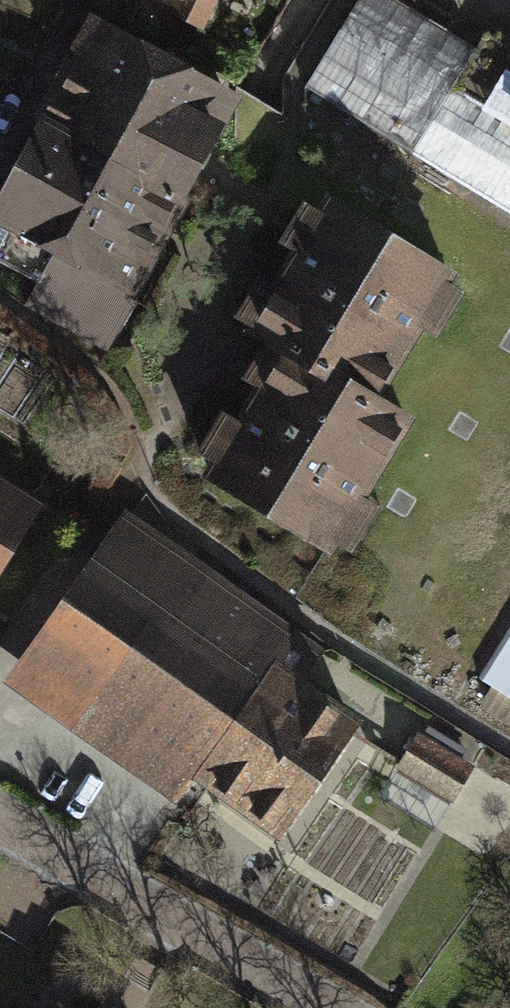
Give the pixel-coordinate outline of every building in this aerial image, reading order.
[(167,31),(197,45),(219,0),(182,0),(167,31)] [(403,0),(353,0),(303,83),(413,147),(411,152),(509,210),(509,47),(485,31),(478,45),(403,0)] [(94,15),(73,55),(53,92),(4,186),(0,193),(0,257),(37,276),(23,303),(106,347),(175,216),(211,146),(240,92),(94,15)] [(318,214),(308,209),(283,251),(239,328),(269,345),(237,402),(203,459),(222,470),(212,486),(337,558),(342,549),(357,558),(384,511),(370,504),(415,427),(387,411),(428,340),(440,347),(469,297),(458,291),(462,282),(324,203),(318,214)] [(44,503),(0,476),(0,574),(44,503)] [(176,804),(196,777),(279,663),(298,676),(319,648),(127,507),(4,676),(176,804)] [(480,680),(509,699),(509,633),(480,680)] [(298,676),(279,663),(196,777),(278,835),(362,717),(298,676)] [(421,723),(397,761),(452,795),(476,757),(421,723)]
